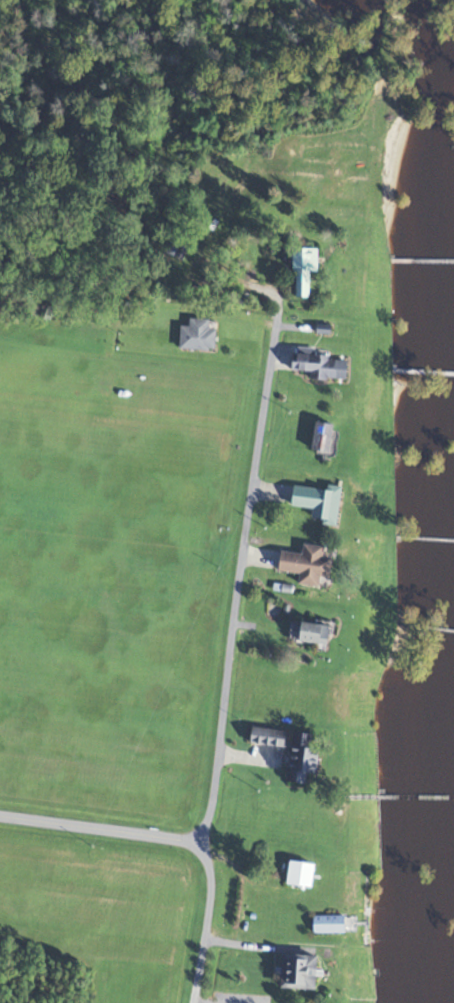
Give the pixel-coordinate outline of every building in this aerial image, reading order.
[(315,272),(315,248),(290,248),(290,283),(308,283),(308,272),(315,272)] [(213,328),(208,328),(208,319),(187,319),(187,327),(177,327),(177,350),(213,350),(213,328)] [(308,379),(334,379),(334,356),(290,355),(290,370),(309,371),(308,379)] [(327,452),(331,424),(312,422),(309,450),(327,452)] [(289,506),(311,509),(309,521),(335,524),(339,487),(325,485),(325,490),(292,486),(289,506)] [(316,586),(317,578),(327,579),(330,558),(321,557),(322,547),(301,545),(300,554),(278,552),(276,572),(298,574),(296,584),(316,586)] [(324,646),(327,627),(289,621),(287,632),(295,633),(293,641),(324,646)] [(285,730),(250,726),(248,742),(283,746),(285,730)] [(312,732),(287,732),(287,782),(305,782),(305,770),(312,770),(312,732)] [(308,887),(312,864),(289,860),(284,882),(308,887)] [(312,932),(341,932),(341,915),(312,915),(312,932)] [(314,954),(280,953),(279,987),(313,987),(314,954)]
